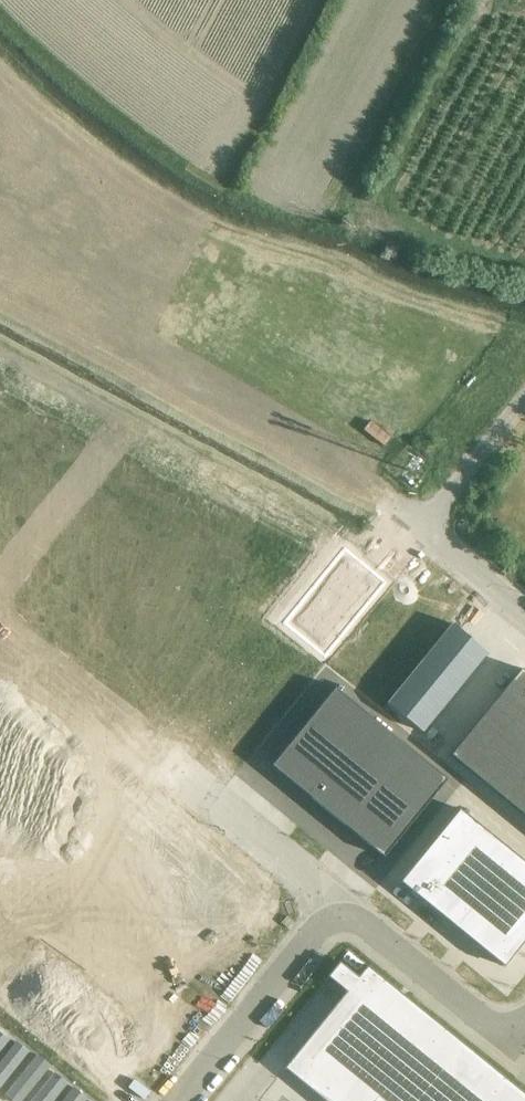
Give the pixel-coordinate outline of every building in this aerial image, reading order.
[(282,622),(324,656),(386,581),(344,547),(282,622)] [(452,623),(386,703),(422,732),(487,652),(452,623)] [(450,755),(524,816),(524,671),(521,668),(450,755)] [(334,687),(271,765),(383,857),(447,779),(334,687)] [(99,759),(62,729),(0,805),(0,838),(21,855),(99,759)] [(399,881),(504,967),(524,940),(524,861),(459,808),(399,881)] [(284,1068),(325,1100),(524,1100),(524,1093),(367,965),(367,966),(358,977),(339,962),(328,976),(346,991),(284,1068)]
